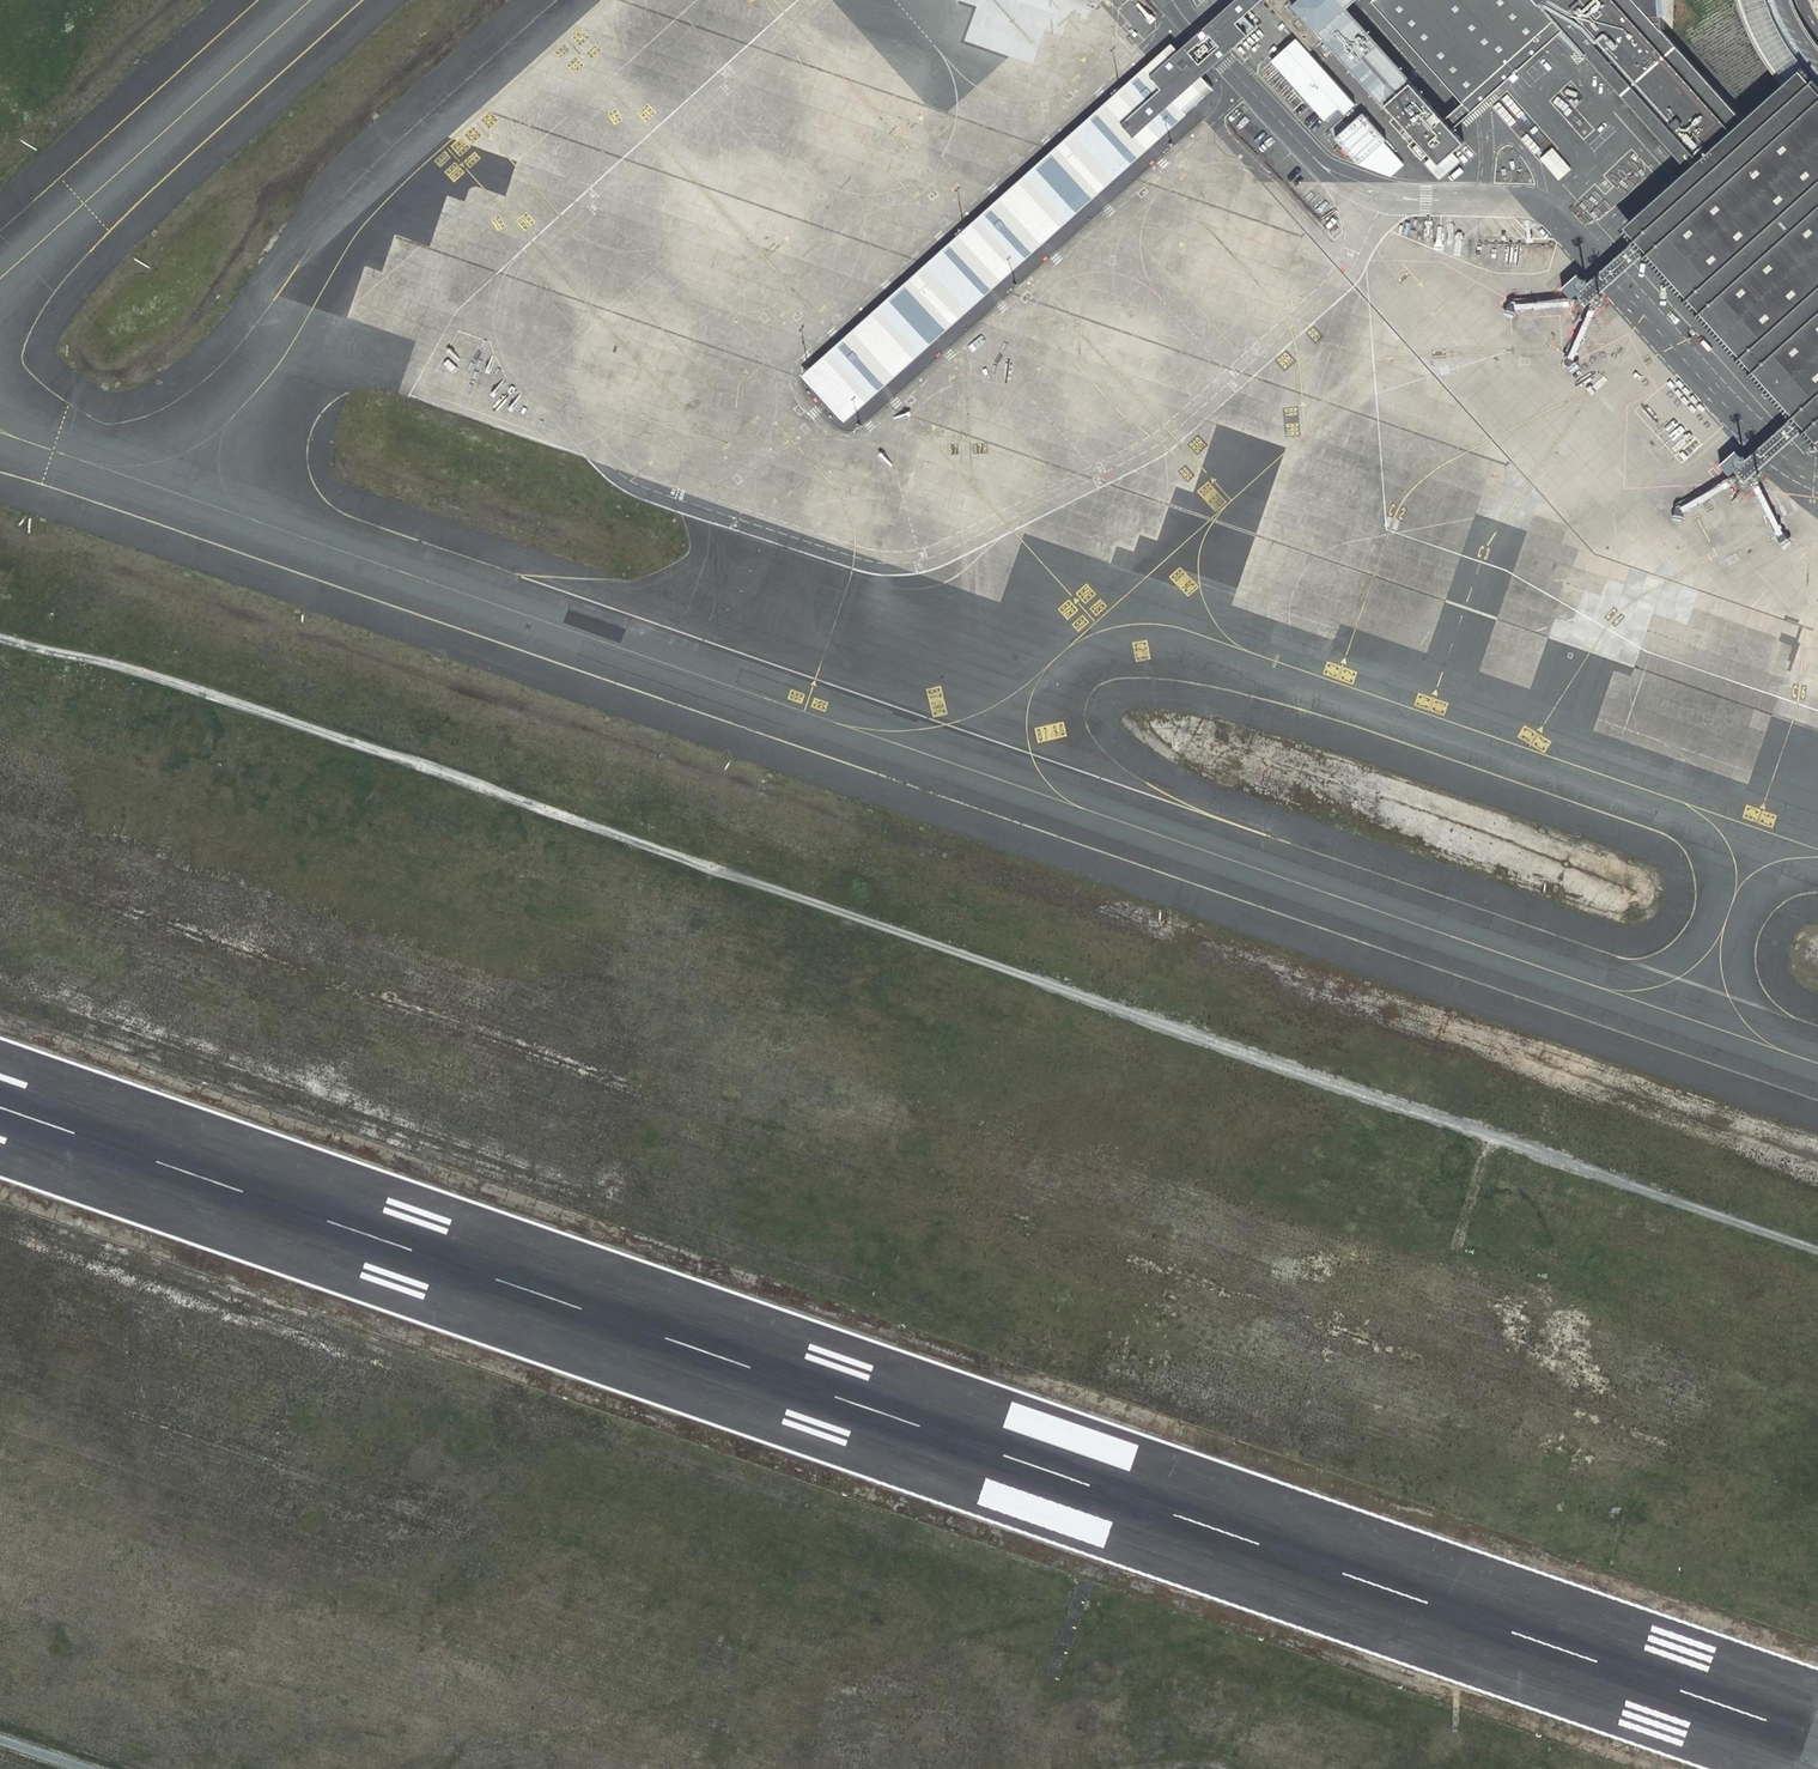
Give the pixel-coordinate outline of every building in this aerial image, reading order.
[(1175,51),(1168,44),(965,227),(823,355),(798,377),(801,381),(819,399),(844,424),(946,332),(1006,278),(1146,151),(1213,90),(1199,77),(1255,29),(1243,17),(1262,0),(1233,0),(1175,51)] [(1282,6),(1380,107),(1434,165),(1458,144),(1446,132),(1469,113),(1565,27),(1691,167),(1746,117),(1658,28),(1656,0),(1372,0),(1369,2),(1460,103),(1439,123),(1405,84),(1342,8),(1351,0),(1290,0),(1282,6)] [(1737,5),(1753,41),(1781,84),(1783,85),(1801,69),(1804,67),(1786,41),(1780,31),(1772,17),(1767,0),(1736,0),(1737,5)] [(1353,106),(1293,40),(1269,61),(1322,122),(1336,109),(1343,114),(1353,106)] [(1801,69),(1783,85),(1746,117),(1691,167),(1615,230),(1630,245),(1576,295),(1586,307),(1641,256),(1792,419),(1734,472),(1745,484),(1801,433),(1811,446),(1817,439),(1817,88),(1801,69)]
